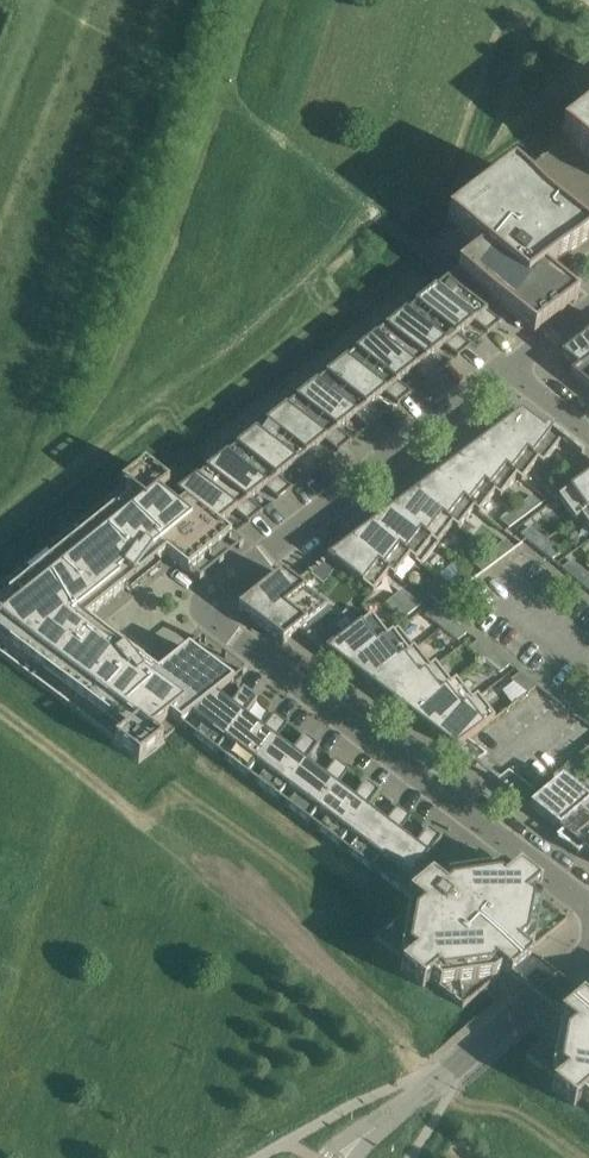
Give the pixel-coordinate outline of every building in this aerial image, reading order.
[(565,140),(588,159),(588,111),(558,134),(565,140)] [(588,238),(588,234),(510,171),(444,222),(451,227),(425,247),(534,333),(539,329),(578,299),(568,291),(544,272),(588,238)] [(456,336),(458,335),(473,322),(487,333),(501,322),(446,281),(415,305),(456,336)] [(458,357),(472,345),(458,335),(456,336),(415,305),(386,329),(427,359),(428,358),(444,346),(458,357)] [(428,358),(427,359),(386,329),(356,352),(397,383),(398,382),(414,370),(428,380),(442,369),(428,358)] [(560,356),(577,369),(570,375),(588,390),(588,343),(583,338),(560,356)] [(398,404),(412,393),(398,382),(397,383),(356,352),(326,376),(367,407),(368,406),(384,393),(398,404)] [(368,406),(367,407),(326,376),(296,400),(337,431),(338,430),(354,417),(368,428),(382,416),(368,406)] [(296,400),(267,423),(266,424),(307,455),(308,453),(324,441),(338,451),(352,440),(338,430),(337,431),(296,400)] [(547,426),(543,430),(521,413),(499,429),(544,465),(564,440),(547,426)] [(308,453),(307,455),(266,424),(236,447),(277,478),(278,477),(294,465),(308,475),(322,464),(308,453)] [(499,429),(478,445),(522,481),(537,462),(543,466),(544,465),(499,429)] [(478,445),(457,461),(501,497),(516,478),(521,482),(522,481),(478,445)] [(206,471),(247,502),(248,501),(264,488),(278,499),(292,488),(278,477),(277,478),(236,447),(206,471)] [(457,461),(436,477),(480,513),(495,494),(500,498),(501,497),(457,461)] [(217,525),(176,495),(168,489),(171,487),(144,466),(117,488),(119,490),(0,586),(0,656),(113,741),(110,742),(139,764),(166,742),(154,733),(169,718),(180,726),(191,717),(216,697),(233,683),(188,649),(157,674),(116,643),(85,620),(127,587),(166,556),(187,572),(231,536),(217,525)] [(562,480),(572,488),(588,476),(579,467),(562,480)] [(248,523),(262,511),(248,501),(247,502),(206,471),(176,495),(217,525),(234,512),(248,523)] [(588,476),(572,488),(558,497),(574,520),(588,509),(588,475),(588,476)] [(414,493),(459,528),(473,510),(479,514),(480,513),(436,477),(414,493)] [(558,497),(572,488),(562,480),(546,491),(556,499),(558,497)] [(414,493),(393,509),(438,544),(452,526),(457,530),(459,528),(414,493)] [(532,496),(515,508),(525,516),(541,504),(532,496)] [(499,520),(509,528),(525,516),(515,508),(499,520)] [(393,509),(372,524),(422,564),(438,544),(393,509)] [(574,520),(575,521),(581,517),(588,528),(588,509),(574,520)] [(372,524),(351,540),(395,576),(410,558),(420,566),(422,564),(372,524)] [(520,534),(536,548),(546,540),(530,527),(520,534)] [(334,563),(373,594),(388,574),(394,578),(395,576),(351,540),(326,559),(333,564),(334,563)] [(505,540),(488,552),(498,560),(515,548),(505,540)] [(536,548),(551,560),(561,553),(546,540),(536,548)] [(482,572),(498,560),(488,552),(472,564),(482,572)] [(588,574),(572,560),(562,568),(577,581),(588,574)] [(462,572),(446,584),(456,592),(472,580),(462,572)] [(242,606),(237,610),(242,613),(249,618),(283,643),(284,642),(298,631),(325,650),(332,645),(333,646),(344,637),(327,626),(338,617),(326,608),(293,583),(286,577),(282,575),(281,574),(277,577),(270,583),(249,600),(242,606)] [(588,574),(577,581),(588,590),(588,575),(588,574)] [(446,584),(430,596),(440,604),(456,592),(446,584)] [(402,590),(385,604),(404,618),(421,605),(402,590)] [(424,615),(441,628),(451,620),(434,607),(424,615)] [(332,645),(325,650),(348,668),(399,629),(398,627),(387,636),(371,616),(344,637),(333,646),(332,645)] [(467,633),(451,620),(441,628),(458,640),(467,633)] [(399,629),(348,668),(369,684),(414,649),(399,629)] [(468,648),(484,660),(494,653),(478,640),(468,648)] [(414,649),(369,684),(390,700),(436,665),(434,664),(429,668),(414,649)] [(510,665),(494,653),(484,660),(500,673),(510,665)] [(436,665),(390,700),(411,717),(457,681),(456,680),(450,684),(436,665)] [(513,683),(501,692),(512,705),(527,694),(537,686),(520,673),(510,680),(513,683)] [(457,681),(411,717),(433,733),(478,698),(477,696),(471,700),(457,681)] [(257,701),(243,690),(230,707),(216,697),(191,717),(203,726),(194,737),(214,752),(242,717),(244,718),(257,701)] [(478,698),(433,733),(455,750),(468,739),(494,719),(478,698)] [(244,718),(242,717),(214,752),(216,754),(225,742),(234,749),(225,761),(245,776),(273,741),(275,742),(275,741),(288,724),(273,713),(261,730),(244,718)] [(304,736),(291,753),(275,741),(275,742),(273,741),(245,776),(247,777),(255,766),(265,772),(256,784),(276,799),(304,764),(305,765),(306,764),(319,747),(304,736)] [(575,758),(583,767),(588,763),(588,747),(575,758)] [(305,765),(304,764),(276,799),(278,800),(286,789),(295,796),(287,807),(307,822),(335,787),(336,788),(336,787),(349,770),(335,759),(322,776),(306,764),(305,765)] [(530,806),(563,832),(556,838),(578,855),(585,849),(574,841),(588,828),(588,817),(581,811),(588,804),(588,801),(562,780),(530,806)] [(336,788),(335,787),(307,822),(309,823),(317,812),(326,819),(318,830),(339,846),(348,835),(367,810),(380,793),(366,783),(353,800),(336,787),(336,788)] [(411,817),(397,806),(384,823),(367,810),(348,835),(357,842),(348,853),(368,868),(396,833),(398,834),(411,817)] [(574,841),(585,849),(588,853),(588,828),(574,841)] [(398,834),(396,833),(368,868),(370,870),(379,858),(388,865),(379,876),(400,893),(418,871),(444,836),(443,835),(440,839),(427,829),(415,846),(398,834)] [(398,919),(374,939),(407,965),(400,971),(422,989),(429,983),(462,1009),(484,991),(486,989),(503,974),(505,975),(508,978),(510,979),(519,987),(520,986),(524,983),(538,971),(542,968),(542,967),(533,960),(531,958),(527,955),(526,955),(567,920),(534,894),(535,893),(539,890),(541,888),(539,887),(521,872),(519,870),(517,872),(513,875),(512,876),(479,851),(472,856),(438,885),(431,880),(418,871),(400,893),(415,904),(398,919)] [(588,1110),(588,1004),(573,992),(550,1011),(566,1024),(524,1058),(558,1085),(551,1090),(573,1108),(580,1102),(588,1110)]
